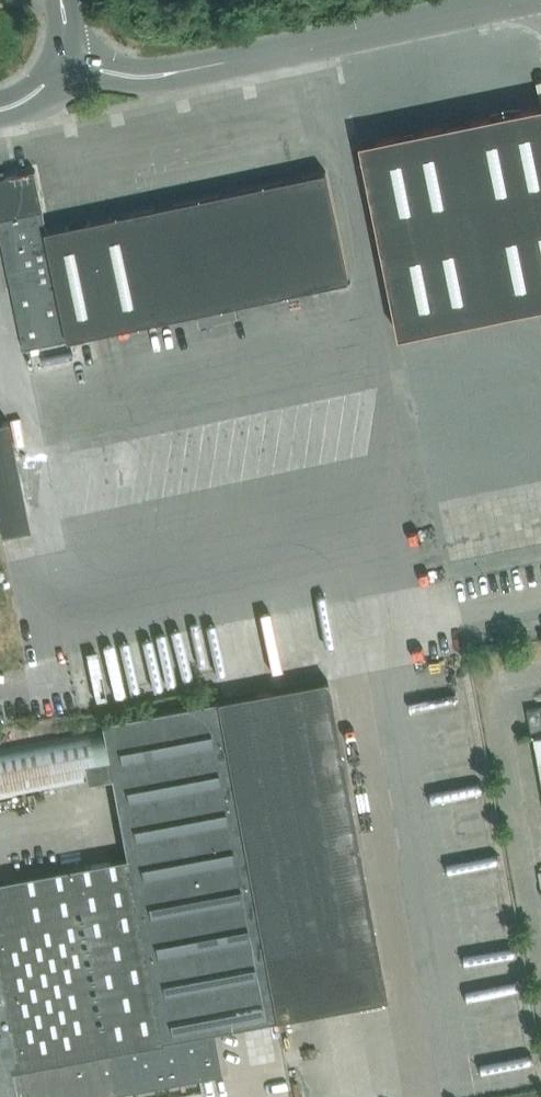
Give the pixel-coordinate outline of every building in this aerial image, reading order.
[(540,306),(540,105),(361,142),(400,335),(540,306)] [(22,349),(197,313),(236,305),(347,282),(325,173),(45,230),(41,210),(42,210),(34,170),(0,177),(0,241),(22,349)] [(236,305),(197,313),(200,326),(238,318),(236,305)] [(27,528),(5,419),(0,420),(0,533),(27,528)] [(103,727),(0,747),(0,797),(111,776),(117,804),(126,856),(0,880),(0,1096),(85,1096),(219,1071),(212,1032),(386,999),(326,680),(102,722),(103,727)] [(527,710),(532,735),(535,735),(540,765),(540,707),(527,710)] [(452,892),(503,882),(497,851),(446,861),(452,892)] [(471,1022),(527,1011),(517,958),(460,969),(471,1022)] [(530,1050),(471,1061),(473,1074),(490,1071),(493,1088),(536,1080),(530,1050)]
